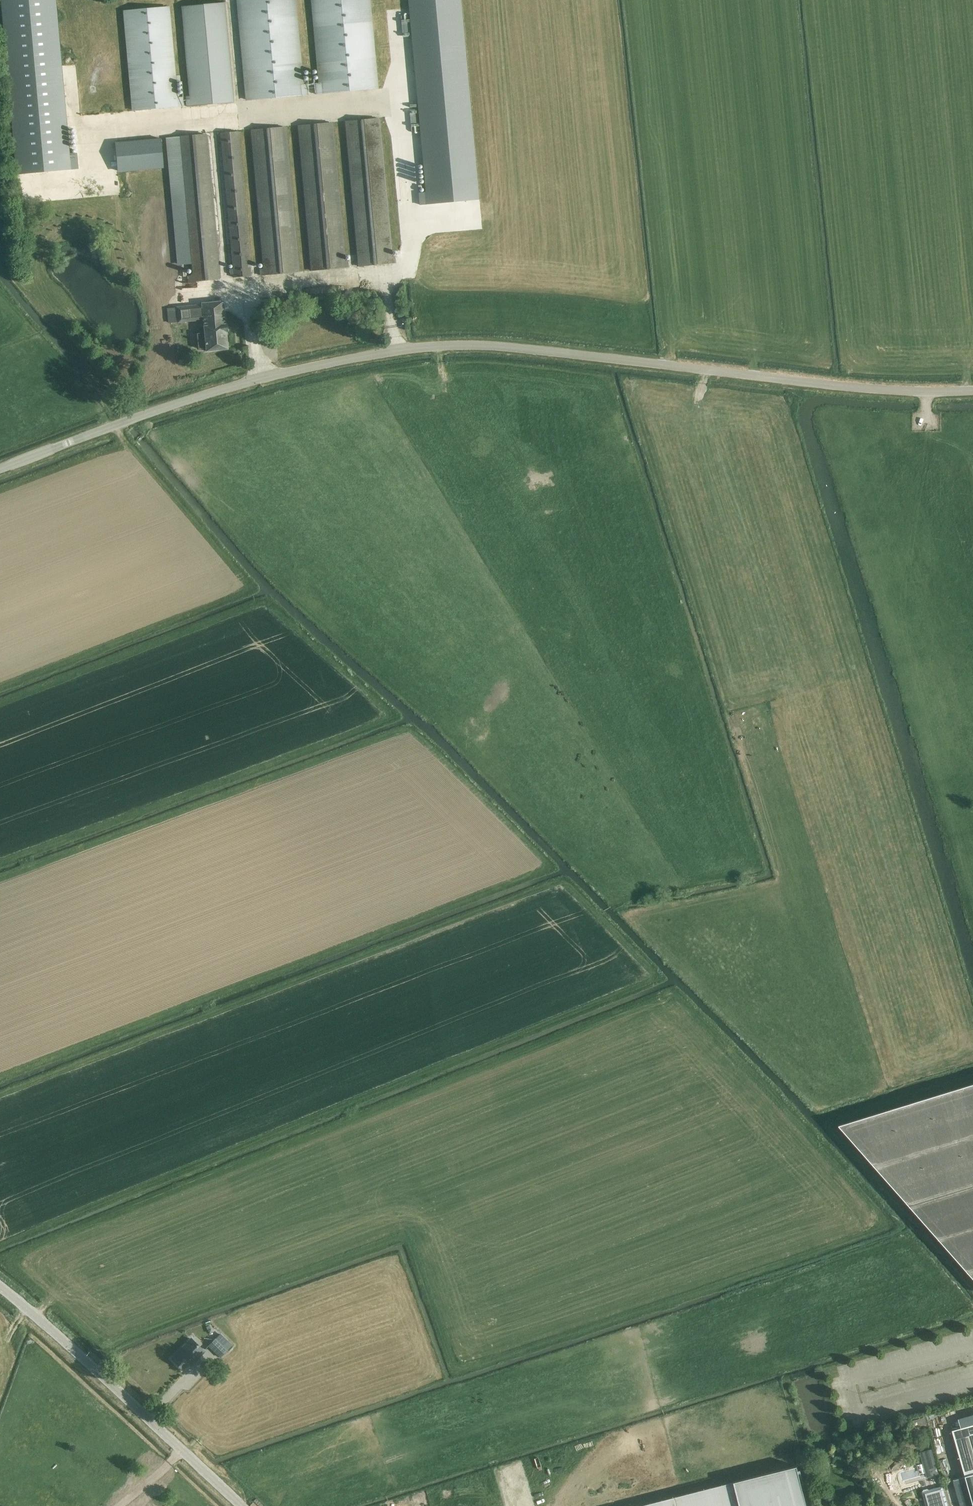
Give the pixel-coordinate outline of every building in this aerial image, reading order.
[(78,168),(76,151),(70,152),(56,0),(1,0),(16,174),(78,168)] [(175,98),(166,0),(124,0),(134,111),(183,106),(182,97),(175,98)] [(234,102),(224,0),(181,0),(190,100),(186,100),(186,106),(234,102)] [(299,84),(292,0),(239,0),(248,100),(308,95),(307,84),(299,84)] [(321,82),(314,83),(315,94),(375,88),(367,0),(314,0),(321,82)] [(426,193),(418,193),(419,205),(478,199),(459,0),(408,0),(426,193)] [(391,256),(379,118),(344,121),(357,267),(396,263),(395,256),(391,256)] [(348,261),(344,261),(332,122),(297,126),(310,271),(349,267),(348,261)] [(250,130),(263,269),(259,269),(259,275),(298,272),(285,126),(250,130)] [(220,133),(232,268),(229,269),(230,275),(233,274),(233,277),(251,276),(238,131),(220,133)] [(219,279),(206,133),(179,136),(179,137),(169,138),(180,264),(191,263),(192,274),(190,274),(190,276),(187,276),(188,282),(219,279)] [(114,141),(115,170),(162,168),(161,139),(114,141)] [(201,304),(185,306),(176,307),(178,322),(203,320),(204,332),(197,333),(198,348),(206,348),(206,351),(228,349),(226,332),(227,332),(226,324),(225,324),(223,300),(201,303),(201,304)] [(839,1125),(972,1278),(972,1084),(839,1125)] [(215,1338),(208,1345),(221,1357),(228,1350),(215,1338)] [(191,1339),(172,1359),(182,1368),(191,1359),(193,1362),(204,1351),(191,1339)] [(925,1417),(913,1420),(915,1427),(927,1424),(925,1417)] [(952,1430),(965,1476),(953,1479),(960,1505),(972,1505),(972,1424),(952,1430)] [(740,1505),(807,1505),(797,1466),(734,1481),(740,1505)] [(734,1481),(638,1505),(740,1505),(734,1481)] [(923,1489),(922,1491),(926,1505),(948,1505),(943,1485),(929,1489),(927,1488),(923,1489)]
